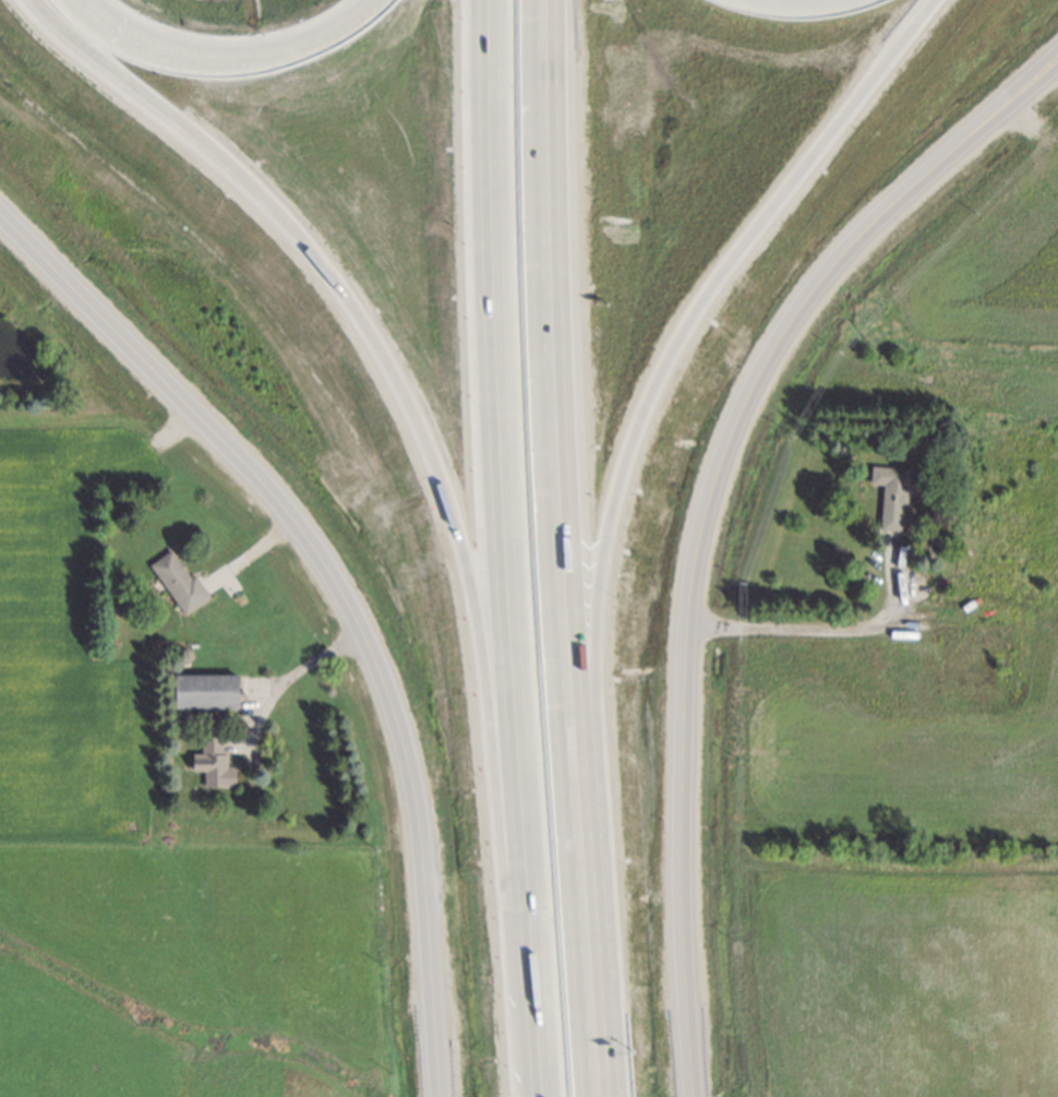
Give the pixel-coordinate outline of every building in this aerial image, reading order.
[(910,468),(872,466),(871,484),(883,484),(881,530),(902,531),(904,505),(909,505),(910,468)] [(192,577),(172,549),(150,564),(187,614),(212,596),(196,574),(192,577)] [(240,673),(176,674),(177,709),(241,708),(240,673)] [(205,786),(237,786),(237,766),(229,766),(229,754),(224,754),(224,736),(203,736),(203,753),(194,753),(194,770),(206,771),(205,786)]
